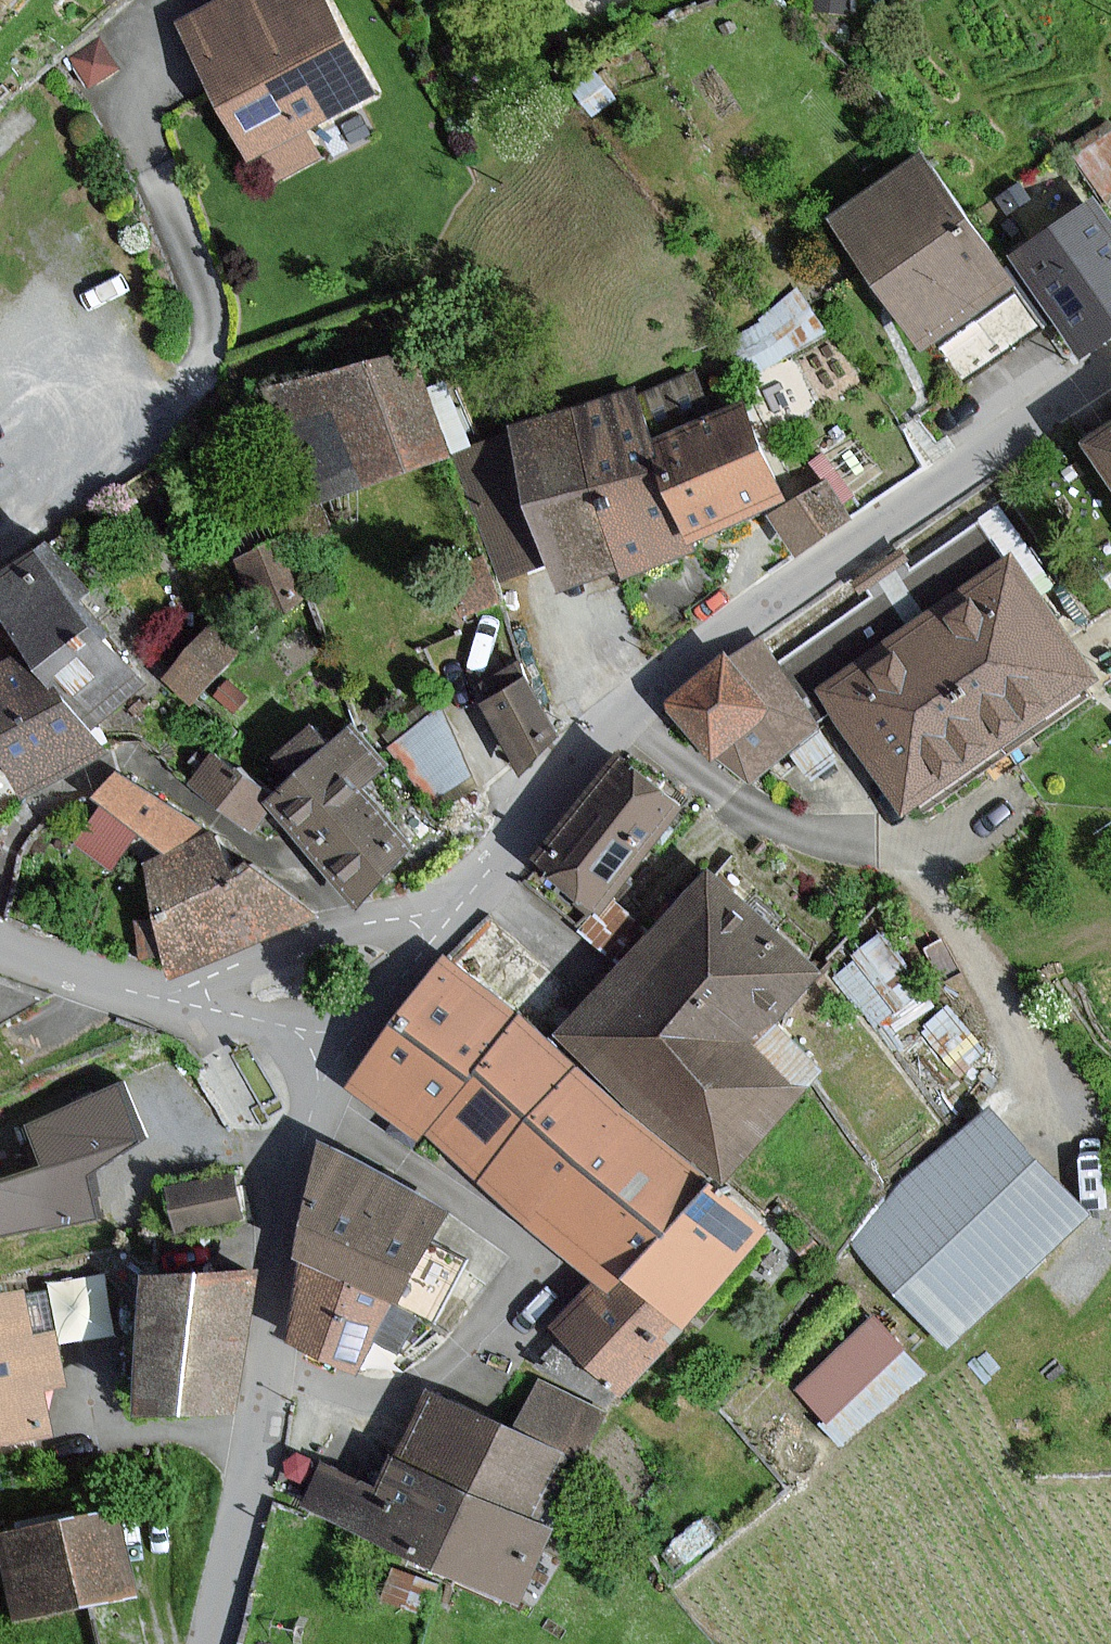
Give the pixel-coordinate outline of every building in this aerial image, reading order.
[(334,0),(223,0),(192,15),(259,150),(270,145),(283,172),(326,151),(311,121),(378,87),(334,0)] [(1019,281),(935,156),(848,214),(932,339),(1019,281)] [(1100,203),(1027,250),(1086,342),(1110,326),(1110,221),(1100,203)] [(423,343),(267,384),(321,503),(461,454),(423,343)] [(703,548),(697,532),(663,436),(644,383),(575,408),(631,565),(634,572),(703,548)] [(792,499),(758,403),(663,436),(697,532),(792,499)] [(575,408),(516,429),(517,430),(562,559),(572,586),(631,565),(575,408)] [(1087,444),(1110,480),(1110,428),(1087,444)] [(505,579),(562,559),(517,430),(459,451),(461,454),(505,579)] [(830,482),(782,512),(802,544),(851,514),(830,482)] [(313,594),(286,534),(237,557),(270,637),(313,594)] [(18,619),(36,643),(65,682),(72,677),(102,723),(158,678),(46,543),(0,574),(0,594),(18,619)] [(1091,679),(1009,562),(820,693),(902,810),(1091,679)] [(18,619),(0,594),(0,629),(18,619)] [(255,641),(223,615),(165,679),(195,705),(255,641)] [(0,711),(0,729),(12,756),(31,795),(119,748),(102,723),(72,677),(65,682),(36,643),(0,661),(0,706),(2,710),(0,711)] [(770,706),(726,654),(670,703),(714,754),(770,706)] [(526,775),(562,730),(533,677),(489,700),(526,775)] [(249,698),(230,681),(217,695),(236,712),(249,698)] [(277,791),(270,798),(277,807),(366,907),(422,847),(404,825),(368,783),(389,765),(357,727),(338,742),(318,719),(278,754),(299,774),(277,791)] [(12,756),(0,729),(0,761),(12,756)] [(277,791),(215,749),(191,783),(257,833),(277,807),(270,798),(277,791)] [(696,804),(627,750),(533,867),(594,915),(585,927),(610,947),(636,913),(620,900),(696,804)] [(204,824),(119,770),(97,795),(105,802),(142,830),(170,851),(190,842),(204,824)] [(142,830),(105,802),(77,843),(116,870),(142,830)] [(242,873),(217,829),(190,842),(170,851),(149,860),(175,978),(326,915),(260,863),(242,873)] [(14,851),(7,830),(0,833),(0,856),(14,851)] [(819,965),(714,872),(649,944),(754,1038),(819,965)] [(807,1085),(754,1038),(649,944),(647,943),(571,1028),(731,1170),(807,1085)] [(424,1137),(432,1127),(526,1018),(455,957),(353,1077),(424,1137)] [(488,1174),(582,1065),(526,1018),(432,1127),(488,1174)] [(716,1179),(582,1065),(488,1174),(494,1180),(576,1249),(597,1267),(602,1271),(622,1289),(636,1273),(716,1179)] [(127,1087),(24,1121),(39,1167),(0,1180),(0,1242),(106,1207),(90,1158),(144,1141),(127,1087)] [(992,1109),(856,1234),(953,1339),(1089,1215),(992,1109)] [(320,1141),(299,1263),(392,1303),(402,1287),(446,1210),(320,1141)] [(232,1178),(169,1190),(177,1231),(240,1219),(232,1178)] [(694,1322),(774,1229),(716,1179),(636,1273),(694,1322)] [(390,1309),(392,1303),(299,1263),(287,1342),(357,1371),(370,1336),(397,1351),(416,1319),(390,1309)] [(99,1266),(46,1273),(53,1332),(106,1326),(99,1266)] [(636,1273),(622,1289),(602,1271),(557,1323),(636,1390),(694,1322),(636,1273)] [(246,1278),(145,1280),(138,1407),(228,1410),(246,1278)] [(21,1297),(0,1301),(0,1442),(46,1434),(39,1390),(65,1386),(57,1337),(28,1342),(21,1297)] [(905,1344),(877,1316),(802,1391),(829,1419),(905,1344)] [(516,1374),(498,1416),(576,1449),(591,1455),(609,1414),(516,1374)] [(547,1516),(576,1449),(498,1416),(433,1388),(404,1455),(547,1516)] [(560,1522),(547,1516),(404,1455),(398,1452),(383,1486),(324,1461),(305,1504),(527,1600),(560,1522)] [(0,1539),(0,1561),(13,1620),(126,1595),(108,1515),(0,1539)]
